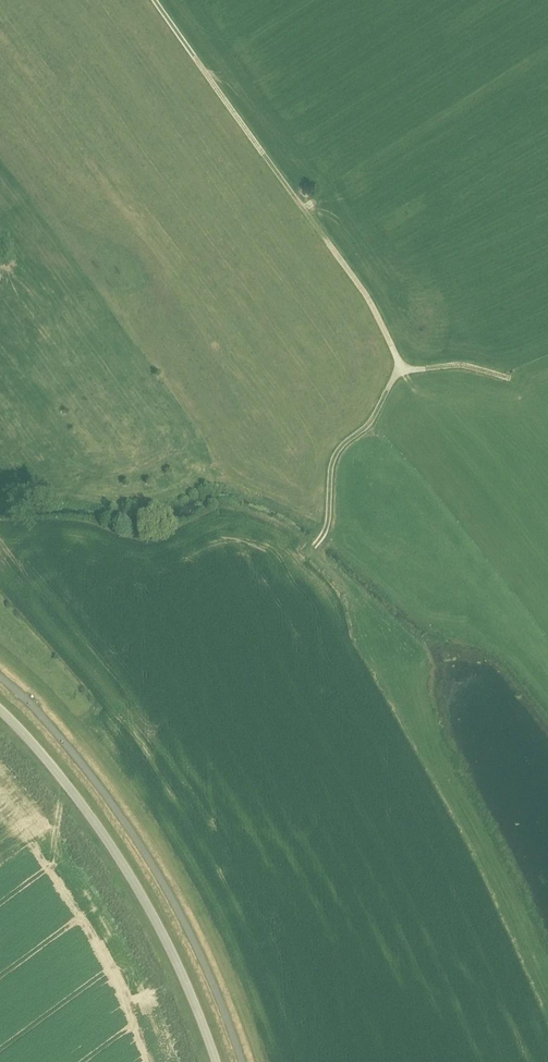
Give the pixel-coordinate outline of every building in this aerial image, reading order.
[(309,555),(314,560),(321,553),(317,548),(309,555)]
